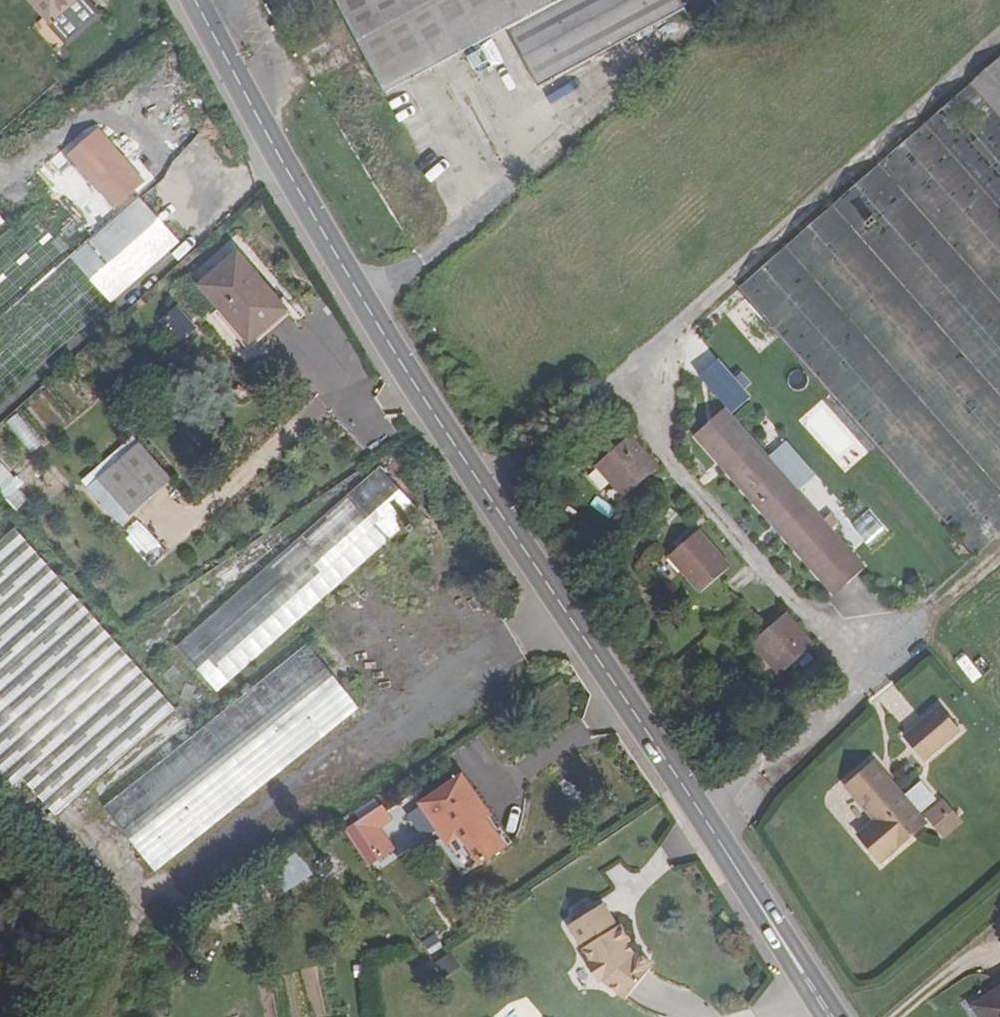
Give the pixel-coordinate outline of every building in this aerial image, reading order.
[(88,0),(32,0),(70,42),(101,15),(88,0)] [(384,93),(432,68),(507,28),(537,85),(683,8),(679,0),(336,0),(384,93)] [(999,118),(999,57),(969,84),(999,118)] [(736,290),(972,557),(999,533),(999,118),(969,84),(736,290)] [(93,144),(58,105),(52,99),(0,145),(0,225),(93,144)] [(179,241),(96,149),(0,235),(0,400),(179,241)] [(286,311),(237,255),(202,286),(251,342),(286,311)] [(186,342),(201,328),(179,304),(164,318),(186,342)] [(694,376),(713,358),(698,341),(678,359),(694,376)] [(864,566),(724,409),(694,435),(833,593),(864,566)] [(657,468),(629,436),(596,465),(623,496),(657,468)] [(139,442),(99,478),(130,513),(170,478),(139,442)] [(19,510),(34,496),(0,459),(0,490),(19,510)] [(381,470),(180,650),(218,693),(419,513),(381,470)] [(868,510),(851,526),(868,545),(885,528),(868,510)] [(21,530),(0,549),(0,781),(12,794),(28,780),(60,815),(180,708),(21,530)] [(729,566),(697,530),(667,556),(699,592),(729,566)] [(811,645),(783,613),(751,642),(778,674),(811,645)] [(313,646),(107,808),(157,871),(363,709),(313,646)] [(938,707),(903,737),(923,760),(958,729),(938,707)] [(925,823),(874,761),(846,784),(875,821),(858,835),(880,861),(925,823)] [(461,777),(421,804),(470,875),(515,844),(485,800),(480,804),(461,777)] [(944,801),(926,815),(944,838),(962,823),(944,801)] [(346,830),(370,866),(395,849),(380,827),(393,819),(383,805),(346,830)] [(606,983),(628,1003),(653,971),(652,964),(644,956),(636,953),(635,950),(627,942),(629,940),(619,923),(616,925),(601,903),(590,910),(584,901),(571,910),(576,919),(567,925),(590,960),(588,967),(595,977),(601,978),(605,981),(606,983)] [(446,978),(463,969),(455,954),(437,963),(446,978)] [(973,1005),(980,1016),(999,1016),(999,988),(973,1005)]
